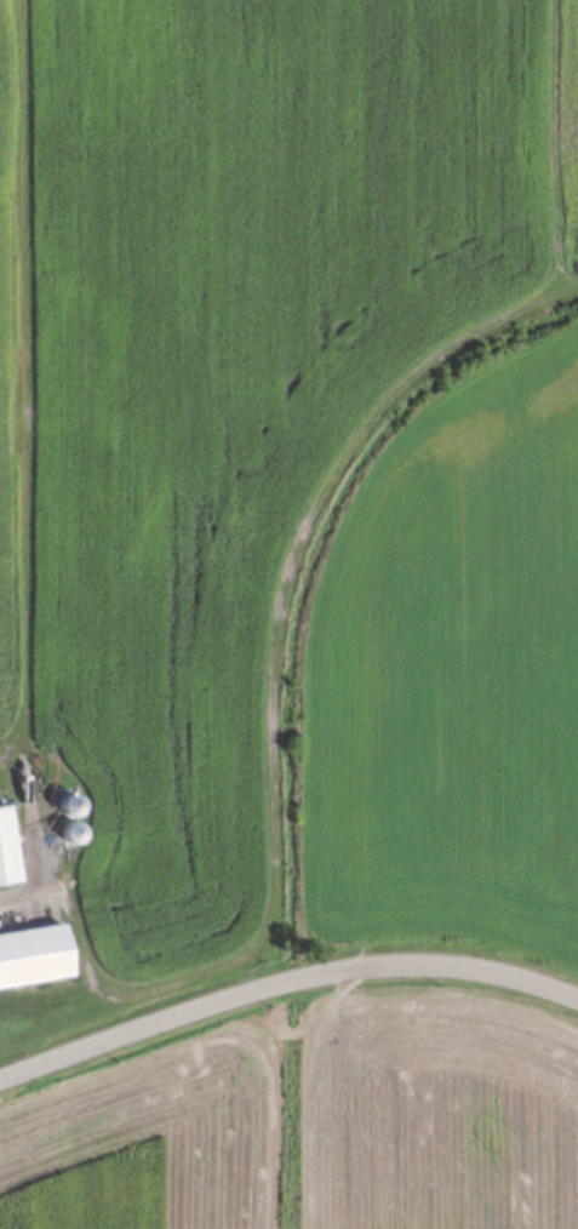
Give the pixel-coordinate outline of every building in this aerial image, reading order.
[(24,882),(12,807),(0,809),(0,886),(24,882)] [(75,977),(68,926),(0,936),(0,990),(75,977)]
